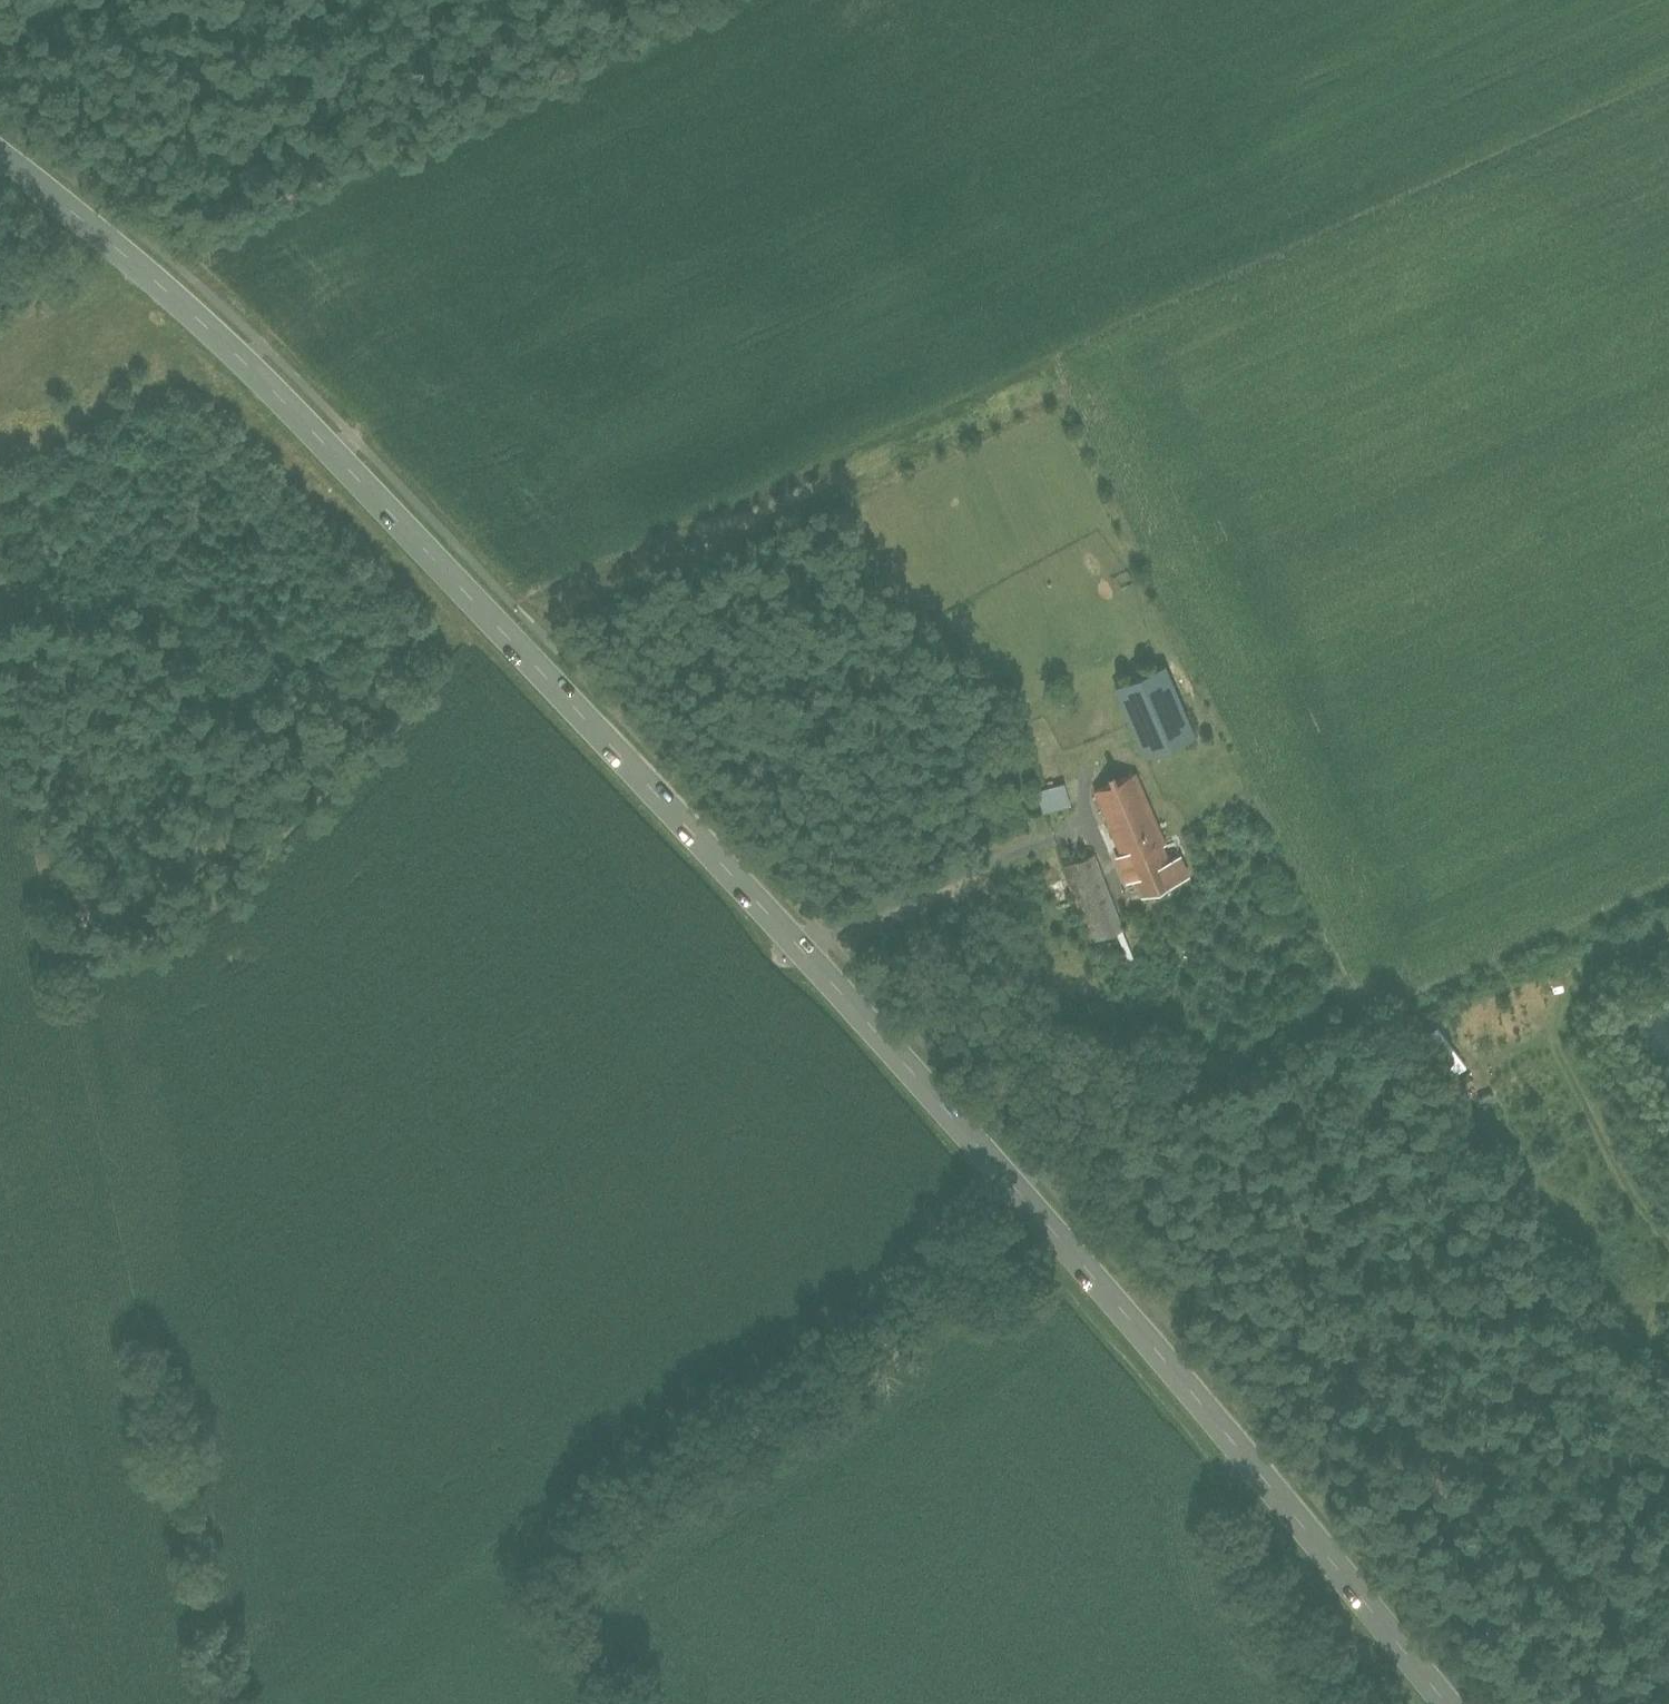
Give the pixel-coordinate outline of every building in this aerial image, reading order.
[(1114,682),(1141,755),(1195,736),(1167,662),(1114,682)] [(1132,757),(1088,776),(1115,837),(1110,839),(1122,868),(1129,865),(1136,880),(1186,859),(1177,838),(1169,842),(1132,757)] [(1067,790),(1061,768),(1029,777),(1035,798),(1067,790)] [(1120,911),(1091,840),(1057,853),(1086,925),(1120,911)]
